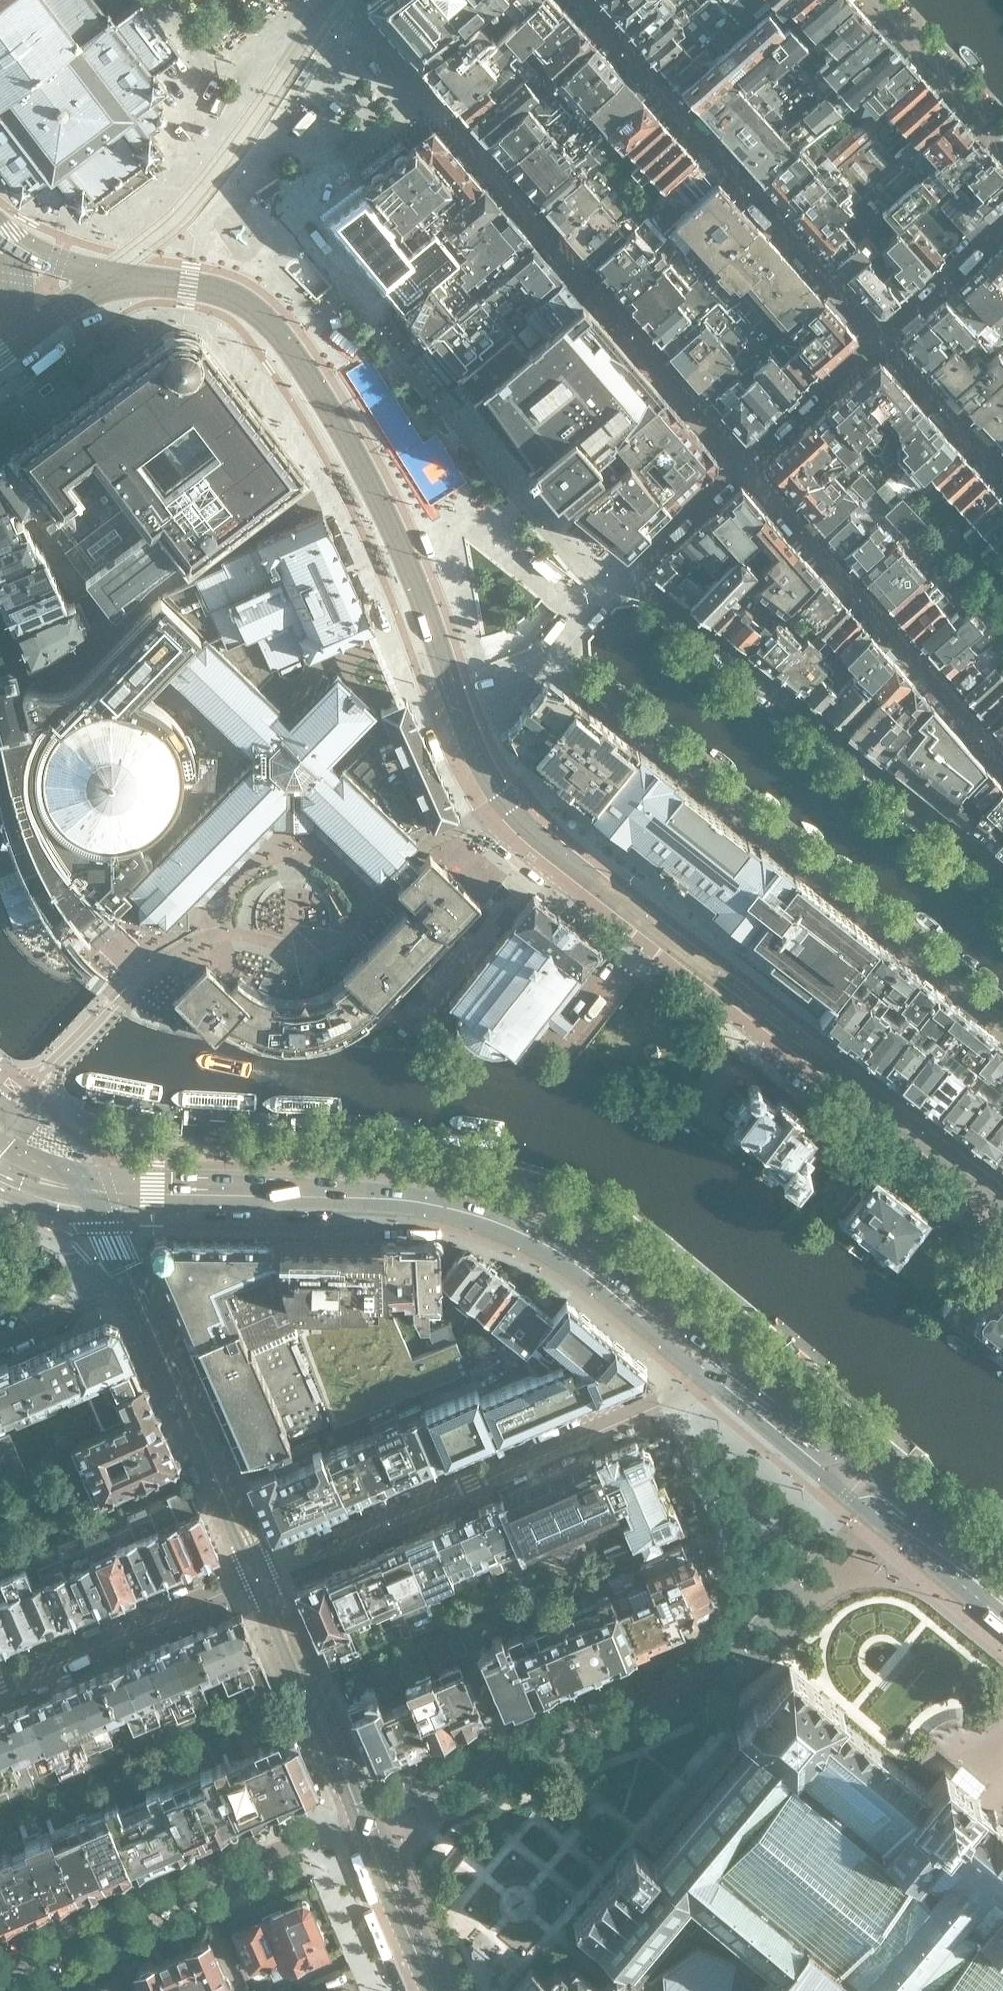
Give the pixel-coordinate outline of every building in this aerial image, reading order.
[(179,50),(141,0),(139,0),(115,19),(107,9),(104,12),(96,0),(0,0),(0,168),(4,173),(3,174),(5,176),(5,175),(7,178),(5,180),(10,185),(15,191),(14,191),(19,197),(30,189),(36,197),(36,198),(58,201),(58,200),(66,194),(78,209),(95,197),(98,195),(97,194),(98,194),(97,193),(140,159),(141,161),(142,161),(145,160),(144,159),(161,146),(149,130),(158,124),(159,124),(162,102),(160,102),(154,94),(165,86),(153,70),(179,50)] [(533,0),(369,0),(366,2),(419,64),(456,36),(457,37),(477,22),(492,38),(533,0)] [(561,8),(553,0),(533,0),(492,38),(477,22),(457,37),(456,36),(419,64),(454,104),(481,84),(480,83),(508,58),(508,56),(561,8)] [(669,4),(666,0),(616,0),(608,7),(623,24),(627,31),(633,37),(670,5),(669,4)] [(677,22),(687,14),(688,15),(698,6),(693,0),(674,0),(669,4),(670,5),(633,37),(645,50),(677,22)] [(819,0),(704,0),(698,6),(688,15),(687,14),(677,22),(688,34),(693,40),(699,46),(706,54),(711,59),(766,11),(783,30),(783,31),(819,0)] [(870,21),(852,0),(819,0),(783,31),(783,30),(768,42),(802,81),(870,21)] [(532,74),(542,64),(541,63),(544,60),(543,58),(576,25),(561,8),(508,56),(508,58),(480,83),(481,84),(454,104),(471,123),(532,74)] [(818,99),(802,81),(768,42),(783,30),(766,11),(711,59),(702,67),(679,88),(763,181),(797,151),(811,139),(822,129),(834,118),(818,99)] [(818,99),(887,39),(870,21),(802,81),(818,99)] [(656,63),(679,42),(688,34),(677,22),(645,50),(656,63)] [(576,25),(543,58),(544,60),(541,63),(542,64),(532,74),(471,123),(486,140),(505,161),(559,116),(567,126),(622,77),(593,44),(576,25)] [(862,94),(904,57),(887,39),(818,99),(834,118),(862,94)] [(668,75),(699,46),(693,40),(684,48),(679,42),(656,63),(668,75)] [(679,88),(702,67),(697,62),(706,54),(699,46),(668,75),(679,88)] [(875,109),(917,72),(904,57),(862,94),(875,109)] [(836,167),(929,85),(917,72),(875,109),(835,144),(824,153),(827,156),(836,167)] [(587,148),(641,100),(622,77),(567,126),(559,116),(505,161),(534,195),(588,150),(587,148)] [(861,196),(898,163),(881,144),(901,126),(914,140),(912,142),(908,139),(894,151),(901,160),(955,113),(929,85),(836,167),(838,169),(849,183),(861,196)] [(603,167),(625,146),(657,118),(641,100),(587,148),(588,150),(598,160),(603,167)] [(955,179),(962,173),(988,149),(971,131),(955,113),(901,160),(898,163),(861,196),(849,183),(802,225),(825,250),(847,275),(864,259),(864,257),(875,247),(863,234),(866,232),(862,227),(874,216),(892,236),(898,230),(906,223),(910,219),(934,198),(955,179)] [(696,161),(657,118),(625,146),(639,162),(631,169),(642,181),(650,174),(663,190),(696,161)] [(835,144),(822,129),(811,139),(824,153),(835,144)] [(482,187),(433,131),(415,145),(450,186),(464,203),(483,187),(482,187)] [(432,201),(450,186),(415,145),(361,185),(398,230),(415,215),(418,219),(435,205),(432,201)] [(1002,174),(1002,165),(988,149),(962,173),(967,179),(961,185),(971,196),(977,190),(981,195),(1002,174)] [(544,207),(545,207),(598,160),(588,150),(534,195),(544,207)] [(779,199),(813,169),(797,151),(763,181),(779,199)] [(838,169),(836,167),(827,156),(819,163),(825,169),(818,175),(813,169),(779,199),(790,212),(838,169)] [(564,229),(617,184),(603,167),(598,160),(545,207),(564,229)] [(678,197),(706,172),(696,161),(663,190),(657,195),(663,202),(674,192),(678,197)] [(802,225),(849,183),(838,169),(790,212),(802,225)] [(677,218),(717,183),(706,172),(678,197),(681,201),(671,210),(677,218)] [(1002,200),(1002,174),(981,195),(975,200),(988,214),(1002,200)] [(988,214),(975,200),(971,196),(961,185),(955,179),(934,198),(967,234),(988,214)] [(701,275),(756,227),(717,183),(677,218),(663,231),(669,238),(679,250),(700,274),(701,275)] [(583,250),(635,206),(617,184),(564,229),(583,250)] [(361,185),(323,214),(399,307),(456,259),(449,250),(432,230),(412,247),(398,230),(361,185)] [(483,187),(464,203),(432,230),(449,250),(458,241),(499,206),(483,188),(483,187)] [(967,234),(934,198),(910,219),(918,228),(943,255),(967,234)] [(593,262),(649,215),(638,203),(635,206),(583,250),(593,262)] [(532,245),(499,206),(458,241),(466,250),(459,256),(468,266),(474,260),(483,271),(481,273),(487,279),(504,265),(506,267),(532,245)] [(613,286),(669,238),(663,231),(649,215),(593,262),(613,286)] [(930,267),(898,230),(892,236),(874,216),(862,227),(866,232),(877,244),(893,265),(892,267),(909,287),(930,267)] [(943,255),(918,228),(914,232),(906,223),(898,230),(930,267),(943,255)] [(735,290),(779,251),(756,226),(756,227),(701,275),(715,293),(727,282),(735,290)] [(624,298),(679,250),(669,238),(613,286),(624,298)] [(521,314),(562,279),(533,244),(532,245),(506,267),(504,265),(487,279),(486,285),(424,336),(457,376),(523,318),(521,314)] [(909,287),(892,267),(893,265),(877,244),(875,247),(864,257),(864,259),(847,275),(877,311),(883,311),(909,287)] [(1002,245),(992,255),(1002,267),(1002,246),(1002,245)] [(644,322),(674,296),(700,274),(679,250),(624,298),(644,322)] [(766,349),(791,327),(822,300),(779,251),(735,290),(727,282),(715,293),(724,304),(717,309),(726,318),(732,326),(684,369),(698,386),(740,350),(747,343),(755,337),(766,349)] [(992,255),(982,265),(997,282),(1002,276),(1002,267),(992,255)] [(424,336),(486,285),(487,279),(481,273),(483,271),(474,260),(468,266),(459,256),(456,259),(399,307),(424,336)] [(997,282),(982,265),(969,277),(957,289),(1002,338),(1002,289),(997,282)] [(669,352),(701,323),(717,309),(724,304),(715,293),(701,275),(700,274),(674,296),(690,315),(660,342),(669,352)] [(472,395),(582,302),(562,279),(521,314),(523,318),(457,376),(472,395)] [(957,289),(945,300),(976,334),(993,352),(1002,342),(1002,338),(957,289)] [(660,342),(690,315),(674,296),(644,322),(660,342)] [(853,339),(853,333),(823,299),(822,300),(791,327),(792,329),(787,334),(792,338),(818,369),(853,339)] [(976,334),(945,300),(944,300),(926,316),(945,338),(951,344),(958,351),(976,334)] [(614,439),(663,397),(581,302),(472,395),(552,492),(567,504),(570,507),(618,466),(604,448),(614,439)] [(939,344),(945,338),(926,316),(905,335),(904,342),(927,367),(944,351),(939,344)] [(684,369),(732,326),(726,318),(714,328),(718,333),(713,337),(701,323),(669,352),(684,369)] [(301,467),(300,469),(289,455),(291,454),(287,449),(285,450),(275,436),(277,435),(273,430),(271,431),(261,418),(262,416),(262,415),(263,414),(254,401),(251,398),(248,394),(245,389),(233,374),(231,376),(231,374),(229,376),(218,362),(220,361),(216,356),(215,357),(204,343),(206,342),(201,336),(200,336),(199,335),(198,335),(197,334),(196,334),(195,333),(194,333),(192,332),(188,330),(186,330),(184,329),(180,329),(176,330),(173,331),(170,331),(168,332),(168,331),(162,336),(163,338),(160,340),(149,348),(148,346),(143,350),(144,352),(131,362),(129,361),(124,364),(126,366),(112,377),(111,375),(106,379),(107,380),(93,391),(92,389),(87,393),(88,395),(75,405),(73,403),(68,407),(70,409),(56,419),(55,417),(50,421),(51,423),(38,433),(36,432),(31,435),(33,437),(19,448),(18,446),(11,451),(12,451),(0,460),(0,540),(27,529),(22,519),(16,521),(9,507),(15,504),(21,512),(45,494),(60,514),(46,525),(92,585),(90,586),(95,592),(97,591),(105,601),(115,615),(149,580),(180,556),(187,565),(193,560),(192,558),(205,548),(207,549),(212,546),(210,544),(224,533),(225,535),(230,531),(229,530),(243,519),(244,521),(249,517),(248,516),(261,505),(263,507),(267,503),(266,501),(280,491),(281,493),(286,489),(285,487),(298,477),(300,479),(306,474),(301,467)] [(976,367),(993,352),(976,334),(958,351),(951,344),(944,351),(927,367),(951,392),(977,368),(976,367)] [(766,349),(755,337),(747,343),(758,356),(766,349)] [(818,369),(792,338),(785,344),(793,352),(789,356),(809,378),(818,369)] [(1002,373),(1002,342),(993,352),(976,367),(977,368),(951,392),(965,408),(1002,373)] [(709,398),(728,381),(741,370),(735,363),(745,355),(740,350),(698,386),(709,398)] [(809,378),(789,356),(785,359),(778,351),(772,356),(799,387),(809,378)] [(799,387),(772,356),(770,354),(758,364),(754,359),(747,365),(780,404),(785,400),(790,405),(804,392),(799,387)] [(910,396),(882,365),(874,364),(852,384),(852,385),(883,420),(888,415),(910,396)] [(747,365),(741,370),(728,381),(739,394),(763,420),(780,404),(747,365)] [(976,420),(1002,395),(1002,373),(965,408),(976,420)] [(49,381),(38,388),(43,395),(54,387),(49,381)] [(715,415),(739,394),(728,381),(709,398),(715,405),(710,409),(715,415)] [(883,420),(852,385),(839,397),(878,442),(883,448),(890,442),(885,436),(892,430),(883,420)] [(763,420),(739,394),(715,415),(735,438),(740,433),(744,438),(763,420)] [(976,420),(998,445),(1002,441),(1002,395),(976,420)] [(903,437),(926,414),(910,396),(888,415),(898,426),(895,428),(903,437)] [(716,458),(663,397),(614,439),(628,457),(669,508),(716,465),(716,458)] [(878,442),(839,397),(826,409),(854,441),(860,436),(871,448),(878,442)] [(854,441),(826,409),(813,422),(841,453),(854,441)] [(911,463),(943,433),(926,414),(903,437),(899,440),(904,445),(899,450),(904,455),(898,461),(900,463),(903,467),(910,461),(911,463)] [(874,486),(861,470),(858,473),(841,453),(813,422),(770,461),(770,462),(770,467),(769,467),(791,492),(811,516),(812,516),(822,528),(850,502),(853,506),(874,486)] [(917,482),(955,447),(943,433),(911,463),(910,461),(903,467),(900,463),(874,486),(886,499),(895,490),(901,497),(906,492),(917,482)] [(939,485),(967,460),(955,447),(917,482),(923,488),(933,479),(939,485)] [(669,508),(628,457),(618,466),(570,507),(625,551),(669,508)] [(940,508),(978,473),(967,460),(939,485),(945,492),(934,501),(940,508)] [(962,511),(990,486),(978,473),(940,508),(946,514),(956,505),(962,511)] [(842,551),(881,515),(892,505),(886,499),(874,486),(853,506),(850,502),(822,528),(842,551)] [(963,533),(1001,499),(990,486),(962,511),(968,517),(957,527),(963,533)] [(770,554),(748,530),(764,514),(743,489),(738,488),(707,517),(738,553),(755,572),(771,556),(770,554)] [(929,517),(918,504),(906,492),(901,497),(892,505),(881,515),(896,530),(900,526),(905,531),(914,523),(918,528),(929,517)] [(1002,521),(1002,501),(1001,499),(963,533),(969,540),(979,531),(985,537),(1002,521)] [(353,585),(331,536),(333,535),(322,511),(257,541),(258,545),(223,561),(225,566),(163,594),(205,635),(206,636),(218,630),(225,645),(240,638),(246,652),(261,646),(271,668),(276,666),(279,671),(290,675),(301,670),(305,659),(302,654),(307,652),(308,656),(346,639),(358,633),(359,636),(363,635),(362,631),(370,628),(374,626),(364,604),(362,605),(353,585)] [(746,581),(738,589),(776,619),(783,612),(819,576),(796,551),(786,538),(764,514),(748,530),(770,554),(771,556),(755,572),(746,581)] [(856,567),(896,531),(896,530),(881,515),(842,551),(856,567)] [(738,553),(707,517),(679,544),(696,560),(698,559),(716,576),(722,569),(716,563),(720,558),(717,555),(721,552),(730,561),(738,553)] [(1002,544),(1002,521),(985,537),(991,543),(980,553),(986,559),(1002,544)] [(893,610),(921,585),(947,561),(918,528),(914,523),(905,531),(860,572),(870,584),(871,584),(883,598),(882,598),(893,610)] [(35,543),(34,544),(27,529),(0,540),(0,571),(42,552),(35,543)] [(716,576),(698,559),(696,560),(679,544),(667,555),(650,571),(670,587),(690,602),(716,576)] [(42,552),(0,571),(0,593),(3,600),(55,578),(43,552),(42,552)] [(746,581),(755,572),(738,553),(730,561),(722,569),(716,576),(690,602),(710,619),(732,596),(738,589),(746,581)] [(904,623),(958,573),(952,567),(926,591),(921,585),(893,610),(904,623)] [(914,635),(969,585),(964,579),(958,573),(904,623),(914,635)] [(813,627),(839,600),(819,576),(783,612),(806,634),(813,627)] [(67,603),(55,578),(3,600),(14,626),(67,603)] [(925,648),(980,598),(969,585),(914,635),(925,648)] [(185,734),(182,729),(179,725),(177,721),(174,718),(171,715),(166,710),(160,706),(156,704),(153,702),(148,699),(145,697),(141,696),(200,635),(160,596),(81,677),(78,680),(74,682),(71,684),(67,686),(62,687),(59,688),(54,689),(49,689),(44,689),(41,688),(38,687),(35,686),(30,684),(29,684),(28,684),(27,684),(25,684),(24,685),(23,686),(23,687),(22,688),(22,689),(21,690),(18,691),(15,680),(14,680),(3,673),(3,672),(0,673),(0,855),(12,851),(18,866),(20,869),(21,873),(24,880),(28,887),(33,897),(37,904),(38,906),(43,903),(48,911),(53,919),(66,911),(67,912),(68,912),(76,924),(75,924),(78,927),(79,926),(78,925),(81,921),(83,908),(95,910),(99,907),(101,908),(102,907),(101,906),(102,904),(112,914),(130,895),(122,887),(148,861),(140,842),(146,839),(149,837),(153,834),(158,831),(163,826),(165,823),(169,818),(172,814),(174,811),(176,807),(177,805),(178,802),(180,798),(180,796),(181,794),(182,790),(182,786),(183,784),(183,780),(183,775),(196,775),(196,771),(195,766),(195,764),(194,760),(193,755),(192,751),(190,745),(189,743),(187,738),(185,734)] [(722,629),(739,611),(733,607),(739,601),(732,596),(710,619),(722,629)] [(966,639),(994,613),(980,598),(925,648),(926,648),(937,661),(937,662),(965,637),(966,639)] [(48,653),(85,627),(86,626),(82,618),(74,600),(67,603),(14,626),(22,647),(26,655),(34,659),(48,653)] [(817,646),(850,612),(839,600),(813,627),(819,632),(811,639),(817,646)] [(747,649),(770,625),(745,606),(739,611),(722,629),(747,649)] [(837,649),(861,624),(850,612),(817,646),(824,652),(831,644),(837,649)] [(1002,650),(1002,623),(997,617),(994,613),(966,639),(965,637),(937,662),(964,692),(993,665),(987,659),(991,655),(995,657),(1002,650)] [(772,668),(797,643),(774,621),(770,625),(747,649),(772,668)] [(845,658),(850,654),(853,650),(869,634),(861,624),(837,649),(845,658)] [(339,771),(327,760),(329,759),(328,758),(333,754),(337,751),(336,750),(341,746),(344,743),(348,738),(349,738),(352,735),(356,730),(360,727),(359,727),(364,722),(367,719),(371,714),(372,715),(376,711),(371,706),(370,706),(364,700),(364,699),(360,695),(359,695),(356,691),(353,689),(353,688),(348,684),(342,678),(342,677),(337,673),(333,677),(329,682),(328,681),(325,685),(321,690),(321,689),(317,693),(318,693),(313,698),(313,697),(310,700),(310,701),(306,705),(305,705),(302,708),(302,709),(298,713),(297,713),(294,716),(295,716),(290,721),(288,722),(277,711),(280,708),(257,685),(272,670),(271,668),(261,646),(246,652),(240,638),(225,645),(218,630),(206,636),(205,635),(168,673),(249,752),(252,752),(252,763),(249,763),(150,865),(188,903),(287,801),(287,786),(293,786),(298,786),(299,800),(380,879),(391,868),(397,874),(403,880),(397,887),(405,895),(410,900),(411,899),(413,900),(441,871),(440,870),(443,866),(437,860),(429,853),(418,864),(412,858),(406,852),(417,841),(409,833),(411,830),(431,822),(388,726),(345,770),(342,768),(339,771)] [(873,658),(882,649),(869,634),(853,650),(867,664),(868,665),(874,659),(873,658)] [(817,646),(811,639),(806,635),(798,644),(797,643),(772,668),(803,692),(826,668),(827,669),(834,662),(824,652),(817,646)] [(867,688),(893,661),(882,649),(873,658),(874,659),(868,665),(867,664),(864,667),(869,672),(860,682),(867,688)] [(869,672),(864,667),(850,654),(845,658),(845,659),(856,669),(851,674),(860,682),(869,672)] [(821,707),(848,678),(851,674),(836,660),(834,662),(827,669),(826,668),(803,692),(821,707)] [(888,707),(911,683),(893,661),(867,688),(878,698),(888,707)] [(1002,675),(1002,664),(997,670),(993,665),(964,692),(973,702),(1002,675)] [(848,730),(878,698),(867,688),(860,682),(851,674),(848,678),(821,707),(848,730)] [(1002,694),(1002,675),(973,702),(982,712),(1002,694)] [(909,727),(915,720),(930,705),(911,683),(888,707),(909,727)] [(635,749),(562,689),(561,691),(545,686),(544,685),(508,730),(509,732),(515,747),(589,806),(589,807),(590,808),(592,806),(593,807),(638,750),(637,750),(637,749),(636,748),(635,749)] [(1002,713),(1002,694),(982,712),(991,723),(992,723),(1002,713)] [(458,814),(406,698),(405,698),(402,699),(402,698),(381,708),(380,709),(388,726),(431,822),(433,826),(434,826),(436,825),(454,817),(455,817),(457,816),(457,815),(457,814),(458,814)] [(909,727),(888,707),(878,698),(848,730),(881,756),(901,735),(909,727)] [(985,768),(938,713),(930,705),(915,720),(922,727),(909,743),(901,735),(881,756),(966,824),(979,810),(973,804),(960,792),(965,787),(966,788),(985,768)] [(992,723),(1002,736),(1002,713),(992,723)] [(747,841),(713,814),(680,787),(680,786),(670,778),(671,776),(639,751),(638,750),(593,807),(594,808),(593,809),(625,834),(628,830),(660,855),(657,860),(681,879),(685,875),(717,900),(713,905),(726,916),(745,931),(746,929),(748,932),(764,911),(776,896),(793,874),(791,873),(759,847),(758,849),(747,840),(747,841)] [(979,810),(984,806),(1001,787),(985,768),(966,788),(965,789),(976,801),(973,804),(979,810)] [(1001,787),(984,806),(1002,824),(1002,789),(1001,787)] [(979,810),(966,824),(992,845),(1002,833),(1002,824),(984,806),(979,810)] [(992,845),(1002,854),(1002,833),(992,845)] [(448,934),(479,902),(483,898),(467,883),(466,879),(464,876),(462,874),(459,872),(457,870),(455,868),(453,866),(448,864),(445,868),(443,866),(440,870),(441,871),(413,900),(411,899),(410,900),(421,910),(413,918),(406,911),(392,925),(431,963),(454,939),(448,934)] [(188,903),(150,865),(127,888),(139,899),(138,899),(139,900),(139,923),(139,926),(188,926),(188,903)] [(878,943),(793,874),(776,896),(796,912),(789,921),(785,918),(783,920),(779,916),(775,920),(764,911),(748,932),(747,933),(773,953),(771,955),(769,957),(769,958),(771,960),(772,959),(802,983),(804,985),(805,985),(807,983),(806,982),(808,980),(833,1000),(850,978),(843,973),(855,958),(862,964),(878,943)] [(514,1051),(578,970),(579,970),(598,945),(574,927),(575,926),(566,920),(562,916),(558,913),(557,913),(533,894),(514,919),(514,920),(506,931),(506,930),(449,1002),(456,1007),(454,1008),(455,1009),(455,1012),(455,1014),(456,1015),(456,1018),(457,1021),(457,1023),(459,1027),(462,1031),(463,1034),(467,1037),(470,1040),(474,1043),(477,1044),(479,1046),(484,1047),(488,1048),(491,1048),(496,1048),(499,1048),(502,1047),(503,1047),(504,1048),(506,1046),(513,1052),(514,1051)] [(382,1013),(431,963),(392,925),(343,975),(350,982),(382,1013)] [(876,986),(898,958),(878,943),(862,964),(856,971),(875,986),(876,986)] [(605,951),(598,945),(579,970),(586,975),(605,951)] [(895,1001),(916,974),(917,974),(898,958),(876,986),(885,993),(895,1001)] [(217,1024),(248,992),(236,983),(231,989),(206,965),(173,999),(207,1031),(208,1032),(214,1038),(222,1029),(221,1028),(217,1024)] [(558,1010),(586,975),(579,970),(578,970),(514,1051),(521,1057),(548,1022),(562,1033),(572,1020),(558,1010)] [(838,1033),(875,986),(856,971),(850,978),(833,1000),(825,1010),(819,1018),(838,1033)] [(914,1016),(936,989),(916,974),(895,1001),(905,1009),(914,1016)] [(368,1025),(381,1014),(382,1013),(350,982),(335,994),(333,996),(314,1003),(304,1005),(294,1006),(274,1004),(272,1003),(255,997),(253,995),(248,992),(217,1024),(221,1028),(222,1029),(225,1031),(239,1039),(244,1041),(259,1046),(265,1048),(280,1050),(286,1051),(303,1050),(308,1050),(324,1047),(329,1045),(344,1040),(349,1037),(364,1029),(368,1025)] [(858,1048),(887,1011),(877,1003),(885,993),(876,986),(875,986),(838,1033),(858,1048)] [(933,1031),(955,1004),(936,989),(914,1016),(923,1023),(933,1031)] [(952,1046),(974,1020),(955,1004),(933,1031),(942,1038),(952,1046)] [(877,1063),(914,1016),(905,1009),(897,1019),(887,1011),(858,1048),(877,1063)] [(895,1077),(925,1040),(915,1033),(923,1023),(914,1016),(877,1063),(895,1077)] [(971,1061),(992,1035),(993,1035),(974,1020),(952,1046),(963,1054),(971,1061)] [(915,1093),(945,1056),(935,1048),(942,1038),(933,1031),(925,1040),(895,1077),(915,1093)] [(1002,1061),(1002,1044),(992,1035),(971,1061),(980,1068),(991,1076),(1002,1061)] [(934,1107),(971,1061),(963,1054),(955,1063),(945,1056),(915,1093),(934,1107)] [(953,1122),(983,1085),(973,1077),(980,1068),(971,1061),(934,1107),(953,1122)] [(991,1076),(1001,1084),(1002,1085),(1002,1061),(991,1076)] [(775,1105),(774,1104),(758,1091),(760,1089),(753,1084),(748,1090),(751,1092),(746,1098),(743,1095),(737,1103),(740,1106),(737,1110),(737,1116),(739,1117),(733,1125),(750,1138),(749,1138),(775,1105)] [(1002,1099),(1002,1085),(1001,1084),(993,1093),(983,1085),(953,1122),(972,1137),(1002,1099)] [(771,1154),(796,1121),(801,1115),(779,1098),(774,1104),(775,1105),(749,1138),(750,1138),(771,1154)] [(1002,1138),(1002,1099),(972,1137),(991,1152),(1002,1138)] [(806,1151),(811,1146),(806,1142),(812,1134),(796,1121),(771,1154),(772,1159),(781,1166),(787,1166),(788,1171),(794,1176),(800,1169),(795,1166),(801,1159),(810,1166),(816,1159),(806,1151)] [(226,1139),(227,1129),(227,1123),(203,1122),(202,1138),(226,1139)] [(991,1152),(992,1152),(1002,1161),(1002,1138),(991,1152)] [(921,1222),(925,1216),(875,1177),(871,1182),(868,1180),(869,1180),(867,1179),(865,1180),(866,1181),(864,1181),(863,1181),(862,1182),(861,1183),(861,1184),(860,1185),(860,1186),(860,1187),(860,1188),(860,1187),(858,1189),(860,1191),(860,1190),(863,1192),(844,1217),(860,1229),(859,1230),(863,1233),(862,1233),(873,1242),(874,1241),(877,1244),(878,1243),(894,1256),(913,1232),(916,1233),(915,1234),(917,1235),(918,1233),(920,1233),(921,1232),(922,1232),(923,1231),(923,1230),(924,1229),(924,1227),(923,1226),(924,1226),(925,1224),(924,1223),(923,1223),(921,1222)] [(409,1356),(383,1292),(381,1240),(254,1237),(254,1240),(173,1239),(173,1241),(172,1241),(164,1236),(155,1238),(149,1246),(151,1255),(158,1260),(159,1261),(157,1262),(185,1324),(182,1325),(240,1458),(264,1448),(265,1451),(273,1447),(271,1443),(282,1438),(283,1440),(288,1438),(287,1438),(330,1419),(332,1424),(357,1414),(357,1416),(363,1414),(363,1415),(374,1410),(383,1407),(464,1372),(450,1339),(409,1356)] [(410,1297),(408,1240),(381,1240),(383,1292),(399,1292),(399,1297),(410,1297)] [(436,1302),(434,1241),(408,1240),(410,1297),(410,1311),(417,1323),(426,1322),(425,1302),(436,1302)] [(444,1310),(450,1303),(483,1262),(469,1251),(468,1251),(467,1250),(465,1250),(464,1250),(463,1251),(461,1252),(436,1283),(450,1295),(442,1306),(444,1310)] [(471,1312),(500,1276),(483,1262),(450,1303),(452,1304),(454,1302),(455,1303),(457,1301),(471,1312)] [(484,1330),(517,1290),(500,1276),(471,1312),(485,1323),(483,1325),(484,1326),(482,1329),(484,1330)] [(1002,1338),(1002,1288),(992,1302),(991,1302),(984,1303),(975,1314),(976,1321),(980,1324),(973,1333),(990,1346),(984,1354),(987,1356),(988,1356),(1000,1340),(1001,1341),(1002,1338)] [(505,1339),(534,1304),(517,1290),(484,1330),(486,1332),(488,1329),(490,1330),(491,1328),(505,1339)] [(641,1374),(643,1363),(566,1299),(551,1317),(522,1353),(538,1371),(477,1397),(495,1437),(496,1436),(641,1374)] [(522,1353),(551,1317),(534,1304),(505,1339),(518,1350),(515,1354),(517,1355),(522,1353)] [(142,1382),(134,1363),(118,1327),(106,1322),(60,1342),(61,1343),(81,1389),(96,1424),(114,1416),(105,1397),(114,1393),(142,1382)] [(798,1348),(791,1338),(781,1346),(789,1355),(798,1348)] [(1001,1341),(1000,1340),(988,1356),(1002,1367),(1002,1338),(1001,1341)] [(81,1389),(61,1343),(36,1353),(55,1396),(67,1391),(69,1395),(81,1389)] [(55,1396),(36,1353),(11,1364),(30,1411),(44,1405),(42,1401),(55,1396)] [(16,1413),(17,1416),(30,1411),(11,1364),(0,1369),(0,1419),(16,1413)] [(154,1408),(150,1399),(147,1391),(146,1392),(142,1382),(114,1393),(126,1420),(153,1409),(154,1408)] [(495,1437),(477,1397),(474,1390),(450,1401),(470,1447),(495,1437)] [(470,1447),(450,1401),(424,1412),(444,1458),(470,1447)] [(419,1469),(398,1420),(392,1423),(389,1420),(383,1407),(374,1410),(381,1426),(373,1430),(394,1479),(396,1478),(410,1472),(410,1473),(419,1469)] [(89,1469),(165,1436),(153,1409),(126,1420),(77,1442),(89,1469)] [(444,1458),(424,1412),(423,1409),(398,1420),(419,1469),(429,1465),(429,1464),(442,1458),(442,1459),(444,1458)] [(394,1479),(373,1430),(349,1441),(370,1489),(394,1479)] [(346,1500),(325,1451),(316,1432),(292,1442),(298,1457),(281,1464),(283,1469),(275,1473),(297,1521),(339,1503),(341,1509),(348,1506),(345,1500),(346,1500)] [(1,1484),(27,1473),(9,1433),(0,1437),(0,1481),(1,1484)] [(78,1507),(175,1465),(178,1464),(165,1436),(89,1469),(66,1479),(78,1507)] [(370,1489),(349,1441),(325,1451),(346,1500),(370,1489)] [(657,1487),(649,1468),(651,1467),(650,1465),(652,1460),(648,1451),(643,1448),(642,1447),(638,1448),(635,1441),(620,1447),(620,1448),(616,1450),(616,1449),(595,1458),(615,1505),(657,1487)] [(275,1473),(265,1451),(264,1448),(240,1458),(248,1477),(251,1484),(275,1473)] [(595,1458),(501,1499),(521,1549),(526,1562),(622,1520),(618,1512),(615,1505),(595,1458)] [(297,1521),(275,1473),(251,1484),(259,1502),(259,1503),(272,1532),(297,1521)] [(683,1532),(663,1484),(657,1487),(615,1505),(618,1512),(636,1552),(683,1532)] [(199,1512),(187,1486),(166,1495),(178,1521),(199,1512)] [(521,1549),(501,1499),(478,1509),(498,1559),(521,1549)] [(498,1559),(478,1509),(455,1519),(472,1560),(484,1555),(487,1563),(498,1559)] [(218,1555),(199,1512),(178,1521),(177,1522),(196,1564),(198,1564),(198,1563),(212,1557),(212,1558),(218,1555)] [(155,1582),(137,1539),(125,1513),(104,1522),(116,1548),(134,1591),(155,1582)] [(472,1560),(455,1519),(431,1529),(452,1576),(453,1579),(464,1575),(463,1573),(475,1568),(472,1560)] [(134,1591),(116,1548),(104,1522),(54,1543),(66,1570),(84,1612),(108,1601),(134,1591)] [(196,1564),(177,1522),(157,1530),(176,1572),(196,1564)] [(452,1576),(431,1529),(404,1541),(424,1588),(452,1576)] [(176,1572),(157,1530),(137,1539),(155,1581),(176,1572)] [(424,1588),(404,1541),(376,1553),(396,1600),(424,1588)] [(707,1596),(702,1583),(705,1581),(707,1577),(704,1570),(700,1568),(696,1570),(690,1554),(686,1556),(681,1541),(637,1559),(644,1575),(669,1635),(671,1634),(671,1633),(681,1629),(682,1629),(682,1628),(683,1628),(682,1626),(681,1626),(680,1623),(696,1617),(697,1615),(699,1614),(699,1613),(700,1611),(701,1609),(701,1607),(700,1605),(700,1604),(704,1602),(704,1603),(705,1603),(705,1602),(708,1597),(708,1596),(707,1596)] [(84,1612),(66,1570),(54,1543),(30,1553),(31,1557),(60,1622),(84,1612)] [(399,1606),(376,1553),(351,1563),(370,1607),(374,1617),(399,1606)] [(60,1622),(31,1557),(8,1566),(12,1573),(38,1631),(60,1622)] [(370,1607),(351,1563),(325,1574),(344,1618),(370,1607)] [(12,1573),(0,1578),(0,1579),(7,1595),(0,1598),(0,1608),(15,1641),(38,1631),(12,1573)] [(360,1654),(344,1618),(325,1574),(295,1587),(330,1667),(360,1654)] [(669,1635),(644,1575),(638,1578),(641,1586),(611,1598),(635,1654),(636,1653),(636,1652),(645,1648),(647,1647),(646,1645),(669,1635)] [(635,1654),(611,1598),(610,1599),(609,1595),(597,1600),(599,1606),(586,1612),(608,1665),(609,1665),(635,1654)] [(445,1616),(438,1600),(430,1603),(437,1619),(445,1616)] [(0,1608),(0,1648),(15,1641),(0,1608)] [(257,1652),(243,1618),(244,1618),(243,1616),(242,1616),(243,1615),(242,1614),(242,1613),(241,1612),(240,1612),(239,1612),(238,1612),(237,1612),(237,1613),(236,1614),(236,1613),(234,1614),(234,1615),(219,1621),(218,1620),(217,1621),(231,1654),(236,1653),(239,1660),(257,1652)] [(608,1665),(586,1612),(573,1617),(571,1612),(558,1617),(584,1676),(608,1665)] [(584,1676),(558,1617),(544,1623),(546,1628),(535,1633),(558,1687),(584,1676)] [(272,1686),(257,1652),(239,1660),(236,1653),(231,1654),(217,1621),(217,1620),(215,1621),(216,1622),(195,1631),(194,1630),(192,1631),(212,1676),(227,1713),(271,1695),(270,1694),(271,1694),(273,1694),(274,1693),(274,1692),(275,1691),(275,1690),(274,1689),(274,1688),(273,1688),(274,1687),(273,1685),(272,1686)] [(465,1649),(455,1628),(455,1627),(444,1631),(453,1654),(465,1649)] [(212,1676),(192,1631),(190,1632),(185,1634),(174,1639),(170,1641),(169,1640),(168,1641),(192,1696),(205,1690),(201,1681),(212,1676)] [(558,1687),(535,1633),(522,1639),(519,1634),(506,1640),(531,1697),(532,1698),(558,1687)] [(531,1697),(506,1640),(481,1650),(483,1653),(480,1654),(502,1704),(501,1705),(502,1706),(511,1702),(513,1706),(531,1697)] [(192,1696),(168,1641),(166,1642),(166,1643),(162,1645),(161,1645),(151,1649),(151,1650),(145,1652),(145,1651),(143,1652),(168,1707),(169,1706),(174,1718),(178,1729),(202,1718),(192,1696)] [(168,1707),(143,1652),(142,1652),(142,1654),(139,1655),(138,1655),(129,1659),(129,1660),(124,1662),(124,1661),(122,1662),(151,1728),(174,1718),(169,1706),(168,1707)] [(151,1728),(122,1662),(120,1662),(121,1663),(116,1665),(115,1665),(82,1679),(82,1680),(77,1682),(77,1681),(75,1682),(109,1759),(156,1739),(151,1728)] [(480,1715),(459,1669),(458,1670),(456,1665),(440,1671),(444,1681),(438,1683),(437,1680),(433,1682),(454,1729),(454,1730),(464,1726),(464,1727),(473,1723),(472,1719),(480,1715)] [(510,1990),(718,1990),(725,1990),(728,1990),(734,1959),(697,1945),(648,1982),(644,1979),(640,1976),(685,1922),(689,1926),(690,1926),(690,1925),(690,1924),(702,1910),(709,1916),(714,1921),(775,1972),(761,1990),(763,1990),(1002,1990),(1002,1824),(995,1818),(996,1817),(997,1817),(997,1816),(997,1815),(996,1815),(995,1816),(995,1815),(996,1814),(996,1811),(994,1810),(992,1810),(990,1811),(988,1810),(987,1811),(978,1804),(978,1803),(977,1802),(979,1800),(965,1789),(958,1783),(944,1771),(940,1775),(927,1791),(926,1790),(911,1778),(841,1718),(841,1717),(844,1713),(789,1666),(757,1703),(756,1703),(753,1701),(748,1707),(738,1718),(733,1724),(753,1741),(753,1743),(691,1817),(682,1827),(654,1861),(653,1861),(633,1844),(627,1850),(618,1861),(613,1868),(616,1870),(616,1872),(572,1924),(620,1965),(616,1970),(613,1967),(597,1987),(574,1968),(568,1976),(556,1967),(546,1979),(530,1967),(510,1990)] [(348,1688),(341,1672),(335,1674),(342,1690),(348,1688)] [(454,1729),(433,1682),(430,1674),(414,1680),(417,1686),(405,1691),(427,1742),(428,1742),(446,1734),(446,1733),(453,1730),(454,1729)] [(109,1759),(75,1682),(52,1692),(83,1761),(86,1769),(109,1759)] [(400,1753),(383,1713),(385,1712),(384,1710),(372,1684),(360,1689),(364,1699),(347,1706),(351,1715),(350,1715),(372,1765),(391,1757),(400,1753)] [(83,1761),(52,1692),(51,1691),(27,1702),(52,1756),(63,1752),(70,1767),(83,1761)] [(427,1742),(409,1699),(384,1710),(385,1712),(383,1713),(400,1753),(427,1742)] [(62,1779),(52,1756),(27,1702),(26,1702),(26,1703),(21,1705),(11,1709),(11,1710),(6,1712),(6,1711),(4,1712),(38,1789),(62,1779)] [(4,1712),(0,1714),(0,1767),(13,1796),(17,1794),(31,1788),(33,1791),(38,1789),(4,1712)] [(318,1789),(294,1735),(279,1742),(277,1737),(265,1743),(290,1801),(318,1789)] [(290,1801),(265,1743),(253,1748),(254,1750),(240,1756),(264,1812),(290,1801)] [(264,1812),(240,1756),(226,1762),(225,1759),(212,1765),(237,1823),(264,1812)] [(237,1823),(212,1765),(198,1771),(200,1774),(186,1779),(211,1835),(237,1823)] [(0,1767),(0,1802),(4,1800),(13,1796),(0,1767)] [(211,1835),(186,1779),(172,1786),(171,1783),(159,1788),(184,1847),(211,1835)] [(97,1792),(91,1780),(83,1783),(85,1788),(97,1792)] [(184,1847),(159,1788),(156,1784),(143,1789),(147,1797),(133,1803),(157,1858),(172,1851),(173,1852),(184,1847)] [(33,1791),(31,1788),(17,1794),(19,1797),(33,1791)] [(19,1797),(17,1794),(13,1796),(4,1800),(5,1803),(19,1797)] [(157,1858),(133,1803),(120,1809),(116,1801),(103,1807),(104,1808),(131,1870),(143,1865),(142,1864),(157,1858)] [(131,1870),(104,1808),(86,1816),(85,1814),(75,1818),(103,1881),(131,1870)] [(103,1881),(75,1818),(64,1823),(65,1826),(50,1832),(77,1892),(103,1881)] [(77,1892),(50,1832),(49,1829),(23,1841),(26,1849),(51,1903),(51,1904),(77,1893),(77,1892)] [(458,1855),(463,1848),(464,1847),(465,1847),(466,1845),(469,1841),(468,1839),(467,1838),(463,1835),(463,1834),(462,1834),(460,1833),(459,1834),(457,1833),(453,1839),(454,1840),(453,1842),(449,1847),(443,1854),(441,1852),(437,1858),(438,1860),(437,1861),(439,1862),(440,1862),(445,1866),(445,1867),(447,1868),(450,1864),(451,1864),(452,1863),(452,1862),(458,1855)] [(26,1849),(11,1856),(9,1851),(0,1855),(0,1860),(24,1915),(51,1903),(26,1849)] [(0,1860),(0,1925),(24,1915),(0,1860)] [(325,1951),(308,1911),(309,1910),(309,1909),(309,1908),(309,1907),(309,1905),(308,1905),(308,1904),(307,1903),(306,1901),(304,1900),(303,1900),(301,1900),(299,1900),(297,1901),(296,1901),(295,1902),(294,1904),(283,1909),(283,1908),(261,1918),(232,1931),(248,1966),(268,1957),(275,1973),(290,1966),(293,1972),(306,1967),(303,1960),(325,1951)] [(208,1940),(207,1941),(199,1938),(191,1941),(188,1949),(172,1956),(187,1990),(230,1990),(208,1940)] [(469,1956),(475,1961),(486,1961),(490,1955),(471,1940),(466,1946),(469,1956)] [(172,1956),(155,1963),(148,1960),(140,1964),(137,1971),(136,1971),(144,1990),(187,1990),(172,1956)]
